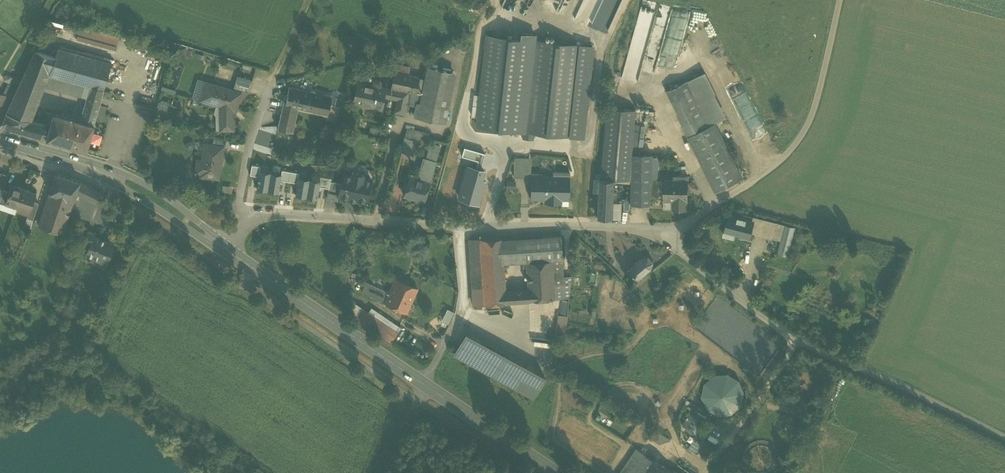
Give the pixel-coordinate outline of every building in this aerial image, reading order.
[(575,18),(589,24),(597,6),(590,3),(583,0),(575,18)] [(639,82),(654,12),(639,9),(623,78),(639,82)] [(690,17),(680,50),(693,54),(703,21),(690,17)] [(508,129),(519,39),(487,35),(477,125),(508,129)] [(470,45),(463,43),(465,38),(455,40),(454,47),(468,52),(470,45)] [(581,45),(534,40),(524,131),(571,136),(581,45)] [(6,114),(31,121),(48,74),(58,49),(34,50),(17,89),(13,98),(6,114)] [(111,64),(58,49),(48,74),(89,86),(103,90),(111,64)] [(399,91),(398,99),(395,111),(404,113),(406,103),(416,105),(416,103),(420,103),(424,79),(407,75),(408,68),(396,65),(391,89),(399,91)] [(427,67),(424,79),(420,103),(416,103),(416,105),(413,115),(443,121),(454,73),(427,67)] [(666,91),(716,191),(743,178),(715,122),(727,116),(704,72),(666,91)] [(233,88),(243,91),(248,93),(252,82),(237,77),(233,88)] [(221,131),(233,132),(233,108),(235,108),(237,106),(243,91),(233,88),(232,90),(205,82),(199,102),(222,109),(223,114),(222,114),(220,117),(221,131)] [(398,99),(399,91),(391,89),(358,82),(354,102),(372,106),(372,107),(380,109),(383,96),(398,99)] [(4,94),(9,96),(13,98),(17,89),(7,86),(4,94)] [(79,121),(93,125),(100,101),(103,90),(89,86),(79,121)] [(278,129),(293,132),(298,107),(321,112),(323,104),(329,105),(331,96),(290,87),(287,99),(284,99),(278,129)] [(4,94),(0,106),(0,112),(3,113),(9,96),(4,94)] [(631,154),(635,110),(606,107),(601,178),(599,178),(597,216),(619,217),(620,203),(612,203),(613,181),(631,182),(631,178),(629,178),(631,154)] [(46,139),(49,130),(45,129),(46,125),(31,121),(6,114),(0,125),(0,126),(46,139)] [(79,121),(54,114),(49,130),(46,139),(85,150),(93,125),(79,121)] [(382,129),(370,127),(369,132),(381,135),(382,129)] [(400,151),(414,155),(419,134),(406,130),(400,151)] [(213,146),(226,148),(227,141),(214,136),(213,146)] [(204,178),(219,180),(224,150),(226,150),(226,148),(213,146),(205,145),(203,161),(198,161),(196,175),(204,176),(204,178)] [(431,145),(427,159),(434,161),(439,147),(431,145)] [(478,160),(476,166),(480,168),(484,152),(464,147),(461,156),(478,160)] [(651,154),(631,154),(629,178),(631,178),(631,182),(630,204),(651,204),(651,197),(664,197),(663,208),(687,209),(687,200),(688,200),(688,176),(674,175),(674,179),(651,179),(651,154)] [(528,157),(514,157),(513,176),(528,176),(528,157)] [(409,176),(403,196),(423,201),(435,161),(434,161),(427,159),(425,158),(419,179),(409,176)] [(476,166),(466,164),(457,198),(479,204),(486,180),(483,179),(486,169),(480,168),(476,166)] [(260,167),(251,165),(250,175),(254,176),(258,177),(259,171),(260,167)] [(291,172),(282,170),(281,174),(280,180),(285,181),(289,182),(291,172)] [(271,173),(259,171),(258,177),(256,188),(268,190),(271,173)] [(569,198),(569,171),(553,171),(553,176),(530,175),(530,197),(550,198),(550,202),(560,203),(561,204),(566,204),(568,203),(568,198),(569,198)] [(292,182),(297,183),(298,177),(299,173),(291,172),(289,182),(292,182)] [(339,196),(366,202),(371,179),(363,178),(363,175),(352,172),(351,175),(343,173),(341,183),(338,195),(339,196)] [(79,182),(56,173),(48,194),(73,201),(76,193),(79,182)] [(281,174),(271,173),(268,190),(278,192),(280,180),(281,174)] [(321,176),(320,180),(319,187),(323,187),(329,188),(330,181),(331,178),(321,176)] [(309,178),(298,177),(297,183),(295,195),(306,197),(309,178)] [(320,180),(309,178),(306,197),(317,198),(319,187),(320,180)] [(515,180),(506,179),(505,187),(515,188),(515,180)] [(338,195),(341,183),(330,181),(329,188),(326,199),(338,201),(339,196),(338,195)] [(102,193),(79,182),(76,193),(97,204),(102,193)] [(23,189),(11,185),(9,192),(5,202),(6,202),(17,206),(23,189)] [(36,193),(23,189),(17,206),(16,210),(29,214),(33,201),(36,193)] [(9,192),(3,190),(0,199),(0,203),(5,205),(6,202),(5,202),(9,192)] [(73,201),(48,194),(37,227),(62,235),(65,224),(73,201)] [(38,203),(33,201),(29,214),(27,218),(33,220),(38,203)] [(754,219),(752,227),(781,235),(777,250),(789,254),(796,226),(754,214),(753,216),(735,211),(735,214),(754,219)] [(735,214),(729,213),(723,232),(733,235),(734,231),(750,235),(752,227),(754,219),(735,214)] [(65,224),(62,235),(77,239),(80,229),(65,224)] [(92,236),(94,236),(94,234),(87,231),(82,244),(88,247),(92,236)] [(94,236),(92,236),(88,247),(85,255),(98,259),(98,261),(106,264),(107,263),(114,244),(94,236)] [(561,236),(509,239),(511,261),(511,262),(563,259),(561,236)] [(502,238),(479,239),(484,305),(506,303),(505,290),(503,262),(502,239),(502,238)] [(484,305),(479,239),(469,239),(473,305),(484,305)] [(511,261),(509,239),(502,239),(503,262),(511,261)] [(641,258),(629,269),(639,280),(650,268),(652,261),(647,257),(641,258)] [(528,288),(529,300),(569,298),(572,276),(563,277),(562,261),(526,262),(528,288)] [(851,281),(860,285),(865,275),(856,271),(851,281)] [(417,289),(396,280),(390,294),(411,303),(417,289)] [(411,303),(390,294),(389,294),(367,284),(363,293),(407,313),(411,303)] [(528,288),(505,290),(506,303),(484,305),(484,316),(530,313),(529,300),(528,288)] [(567,311),(568,301),(556,299),(555,310),(567,311)] [(357,320),(392,343),(398,334),(364,311),(357,320)] [(556,334),(566,334),(568,315),(558,314),(556,334)] [(454,355),(533,397),(545,377),(465,333),(454,355)] [(530,350),(549,352),(551,339),(532,337),(530,350)] [(714,375),(704,384),(701,397),(706,409),(718,416),(731,415),(742,406),(744,393),(739,380),(727,374),(714,375)] [(707,418),(698,412),(687,429),(696,435),(707,418)] [(659,431),(654,438),(662,445),(668,437),(659,431)] [(673,472),(638,449),(621,472),(673,472)]
